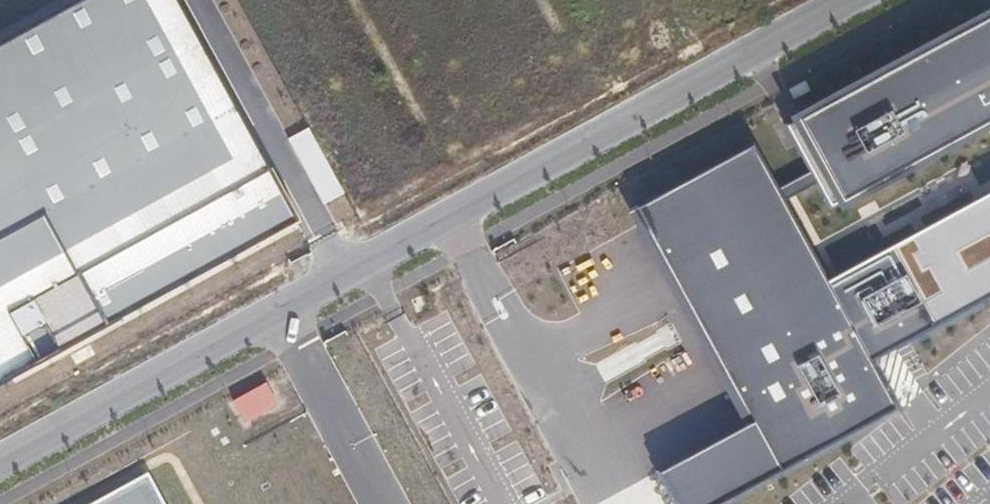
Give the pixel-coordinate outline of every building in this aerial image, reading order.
[(0,42),(0,380),(297,218),(177,0),(77,0),(0,42)] [(790,121),(836,207),(989,126),(989,15),(790,121)] [(633,205),(751,426),(656,476),(671,503),(722,503),(895,413),(867,362),(989,297),(989,194),(822,283),(748,144),(633,205)] [(149,471),(89,503),(167,503),(149,471)]
